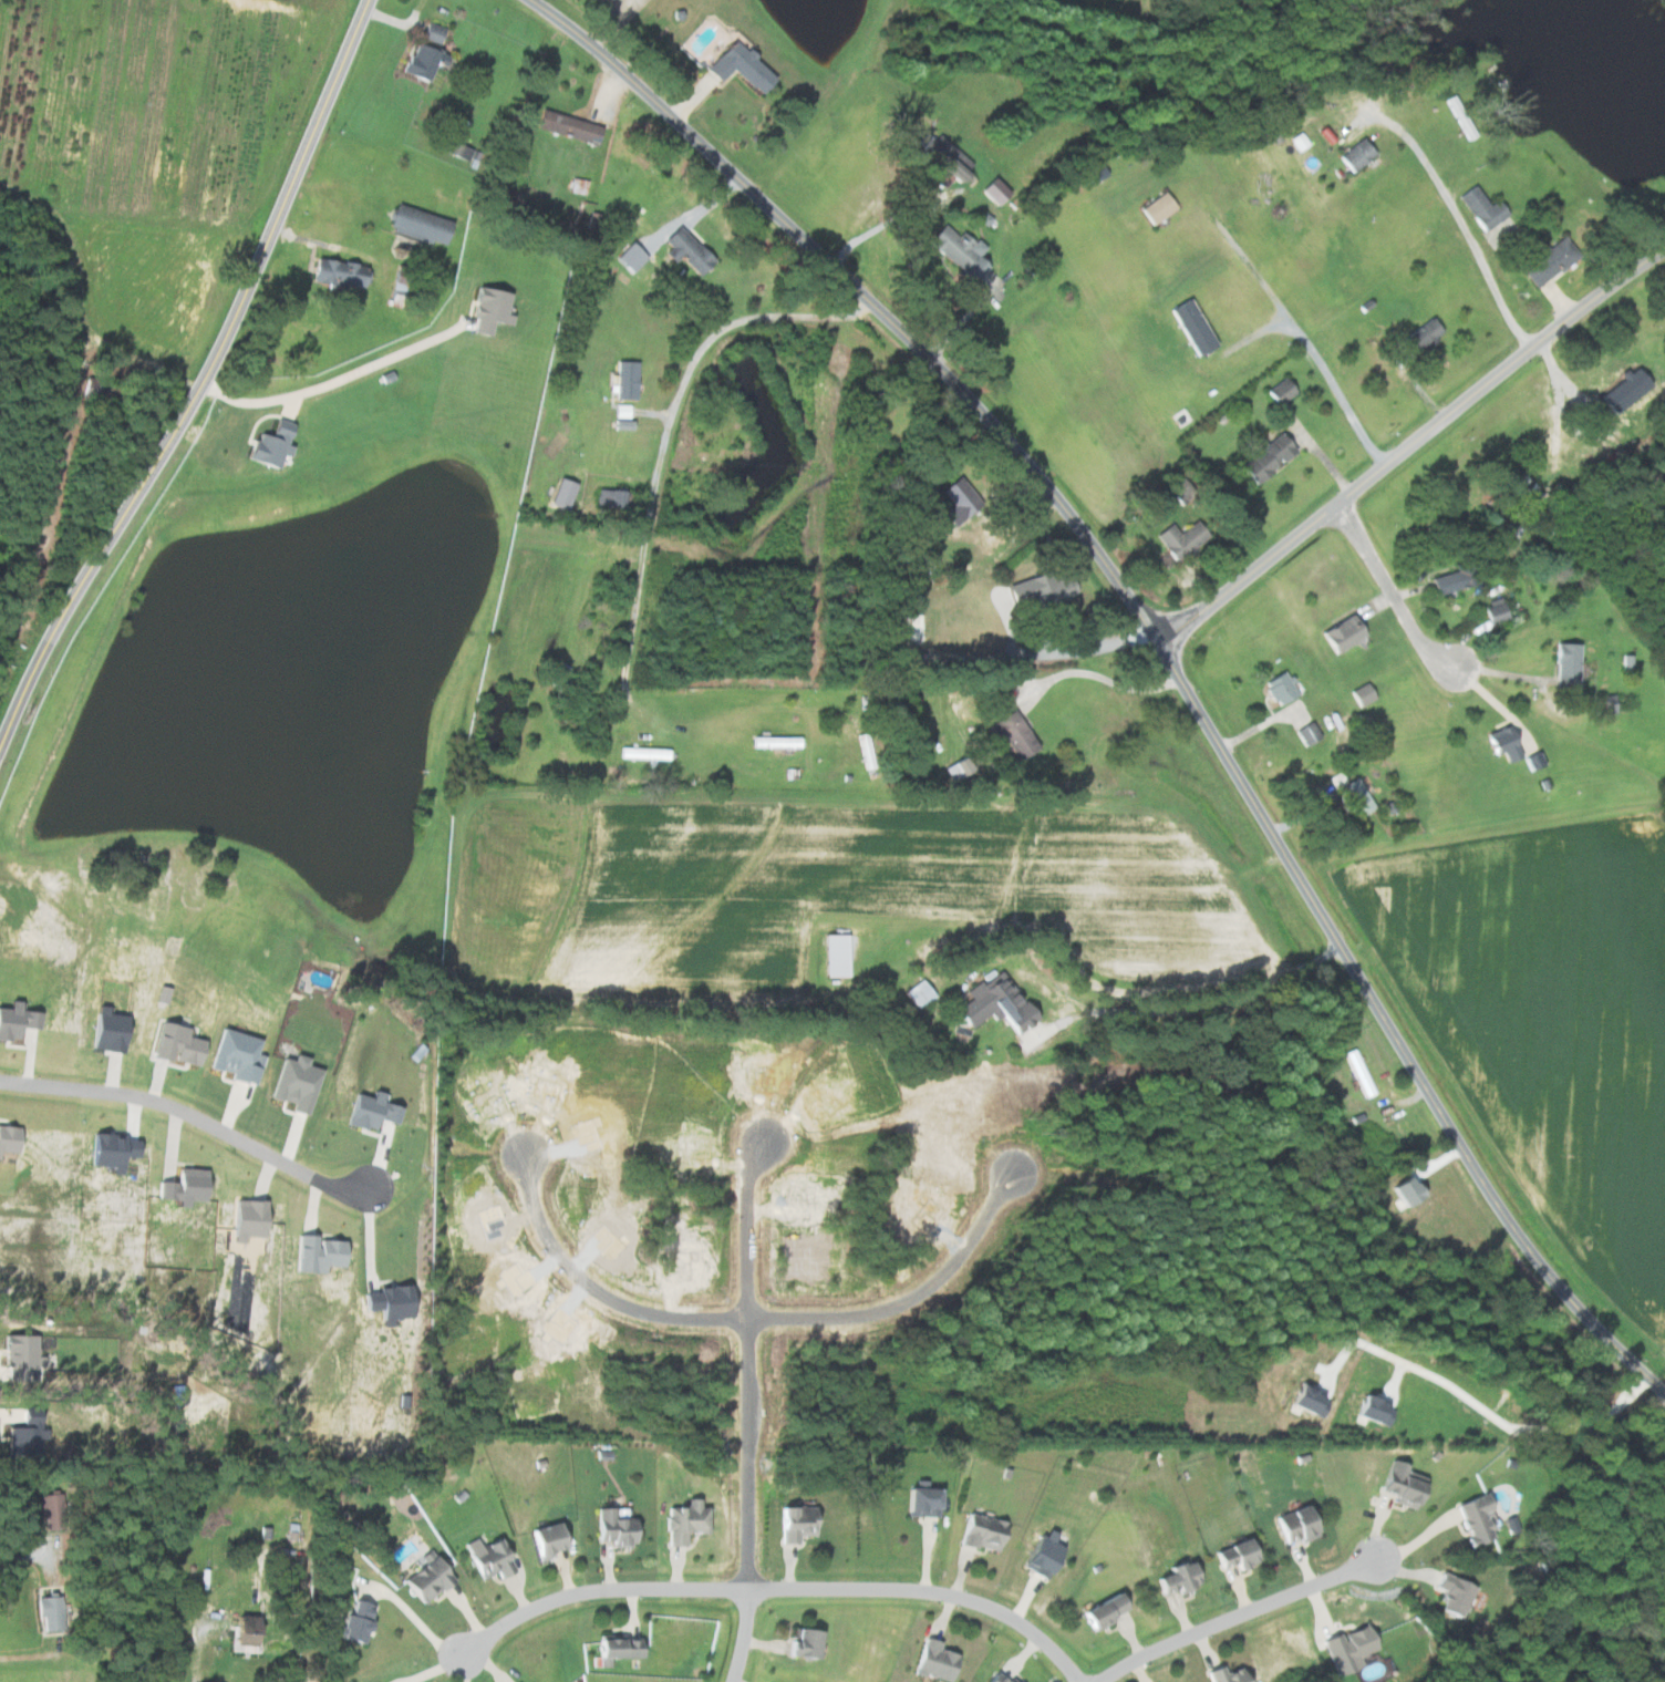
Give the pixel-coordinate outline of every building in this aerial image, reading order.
[(437,44),(442,29),(423,22),(418,38),(437,44)] [(774,77),(731,39),(704,70),(719,83),(730,70),(758,95),(774,77)] [(447,69),(451,59),(416,43),(410,57),(406,55),(398,71),(424,83),(433,63),(447,69)] [(599,127),(540,109),(534,128),(594,146),(599,127)] [(953,148),(938,134),(922,152),(938,166),(929,176),(943,189),(953,179),(957,182),(967,171),(948,154),(953,148)] [(1337,156),(1349,173),(1373,155),(1361,138),(1337,156)] [(1007,192),(991,177),(978,191),(994,206),(1007,192)] [(1497,199),(1487,206),(1474,185),(1457,196),(1492,250),(1519,233),(1497,199)] [(1175,208),(1162,191),(1138,210),(1150,227),(1175,208)] [(442,245),(448,219),(392,206),(386,232),(442,245)] [(975,257),(983,250),(963,230),(956,237),(942,224),(926,240),(957,272),(954,275),(966,288),(986,268),(975,257)] [(694,276),(710,262),(677,226),(661,240),(668,248),(661,254),(670,263),(677,257),(694,276)] [(1520,270),(1535,289),(1577,256),(1562,237),(1547,249),(1540,240),(1525,252),(1532,260),(1520,270)] [(309,284),(360,287),(361,263),(310,260),(309,284)] [(468,333),(486,337),(489,323),(505,327),(507,315),(503,315),(508,294),(473,287),(466,316),(472,317),(468,333)] [(1213,346),(1187,299),(1167,310),(1194,357),(1213,346)] [(1441,333),(1430,318),(1398,343),(1409,358),(1441,333)] [(635,362),(614,362),(613,400),(634,400),(635,362)] [(1265,391),(1276,407),(1294,393),(1283,377),(1265,391)] [(1595,404),(1607,421),(1640,396),(1627,379),(1595,404)] [(271,472),(279,454),(285,457),(289,447),(279,443),(287,425),(273,419),(265,436),(255,432),(243,459),(271,472)] [(1249,484),(1294,453),(1280,432),(1264,444),(1259,437),(1249,445),(1255,454),(1237,466),(1249,484)] [(980,507),(958,477),(940,490),(952,506),(941,514),(951,528),(980,507)] [(620,509),(621,491),(596,489),(595,507),(620,509)] [(1203,541),(1190,524),(1178,534),(1169,524),(1153,537),(1175,564),(1203,541)] [(1434,596),(1458,589),(1453,572),(1430,579),(1434,596)] [(1028,587),(1036,608),(1073,594),(1065,573),(1028,587)] [(1482,607),(1488,627),(1507,621),(1501,600),(1482,607)] [(1330,656),(1363,638),(1350,615),(1318,633),(1330,656)] [(1576,687),(1577,645),(1555,644),(1553,687),(1576,687)] [(1262,682),(1273,706),(1295,696),(1284,672),(1262,682)] [(1374,700),(1367,683),(1348,691),(1356,709),(1374,700)] [(1037,748),(1012,710),(984,728),(995,745),(1002,741),(1016,762),(1037,748)] [(1505,765),(1521,757),(1506,727),(1482,738),(1491,756),(1499,752),(1505,765)] [(669,750),(618,748),(618,757),(668,759),(669,750)] [(950,782),(968,771),(960,758),(942,769),(950,782)] [(1335,787),(1353,817),(1371,807),(1354,776),(1335,787)] [(821,934),(822,977),(843,976),(843,933),(821,934)] [(1033,1019),(1001,971),(981,984),(979,981),(965,991),(970,999),(954,1009),(967,1028),(993,1011),(1009,1035),(1033,1019)] [(903,990),(915,1009),(933,998),(921,979),(903,990)] [(393,1124),(396,1106),(376,1103),(378,1092),(368,1090),(367,1097),(348,1094),(343,1125),(370,1130),(371,1121),(393,1124)] [(87,1134),(84,1165),(107,1167),(106,1175),(117,1176),(119,1157),(138,1158),(139,1138),(87,1134)] [(203,1201),(204,1169),(174,1168),(173,1182),(154,1181),(154,1198),(174,1199),(174,1207),(184,1207),(185,1200),(203,1201)] [(265,1238),(266,1200),(228,1200),(227,1243),(239,1243),(240,1237),(265,1238)] [(291,1272),(320,1273),(320,1266),(339,1267),(341,1239),(292,1237),(291,1272)] [(3,1335),(3,1341),(0,1341),(0,1367),(4,1367),(4,1381),(25,1381),(25,1367),(40,1367),(40,1356),(33,1356),(33,1335),(3,1335)] [(1411,1510),(1421,1480),(1403,1473),(1406,1466),(1387,1459),(1375,1491),(1391,1496),(1389,1502),(1411,1510)] [(933,1517),(934,1489),(903,1488),(902,1516),(933,1517)] [(1469,1546),(1491,1537),(1480,1512),(1487,1509),(1480,1493),(1452,1505),(1469,1546)] [(53,1496),(38,1496),(37,1523),(52,1523),(53,1496)] [(664,1547),(682,1546),(681,1534),(706,1533),(706,1507),(696,1508),(696,1499),(683,1499),(683,1506),(663,1507),(664,1547)] [(1270,1518),(1282,1547),(1315,1533),(1304,1504),(1270,1518)] [(634,1519),(622,1518),(622,1509),(593,1507),(592,1540),(608,1541),(608,1546),(633,1547),(634,1519)] [(795,1544),(795,1536),(815,1536),(815,1508),(777,1507),(776,1543),(795,1544)] [(1004,1522),(963,1513),(955,1543),(996,1553),(1004,1522)] [(559,1522),(526,1528),(532,1561),(550,1558),(549,1550),(563,1548),(559,1522)] [(1017,1569),(1043,1578),(1055,1543),(1030,1534),(1017,1569)] [(494,1572),(497,1577),(512,1571),(498,1537),(477,1545),(474,1538),(461,1543),(476,1579),(494,1572)] [(1232,1570),(1255,1563),(1247,1538),(1210,1550),(1215,1569),(1230,1564),(1232,1570)] [(451,1579),(432,1554),(398,1579),(417,1605),(451,1579)] [(1198,1582),(1189,1559),(1164,1569),(1165,1573),(1152,1579),(1159,1598),(1198,1582)] [(1472,1587),(1437,1572),(1430,1587),(1442,1592),(1434,1608),(1458,1619),(1472,1587)] [(1088,1633),(1110,1621),(1108,1617),(1123,1609),(1113,1591),(1076,1613),(1088,1633)] [(33,1597),(33,1618),(39,1618),(39,1632),(60,1631),(60,1596),(33,1597)] [(362,1646),(368,1623),(365,1623),(370,1606),(349,1600),(344,1615),(340,1614),(333,1638),(362,1646)] [(234,1630),(249,1636),(255,1620),(240,1614),(234,1630)] [(1333,1676),(1358,1665),(1355,1657),(1374,1649),(1363,1623),(1319,1641),(1333,1676)] [(785,1657),(812,1659),(813,1653),(812,1653),(814,1631),(788,1628),(785,1657)] [(633,1658),(633,1640),(621,1640),(620,1636),(592,1636),(592,1659),(633,1658)] [(921,1637),(911,1672),(944,1681),(950,1681),(957,1656),(936,1649),(939,1642),(921,1637)] [(1221,1674),(1219,1667),(1204,1673),(1207,1681),(1245,1681),(1238,1666),(1221,1674)] [(992,1672),(982,1681),(1003,1681),(992,1672)]
